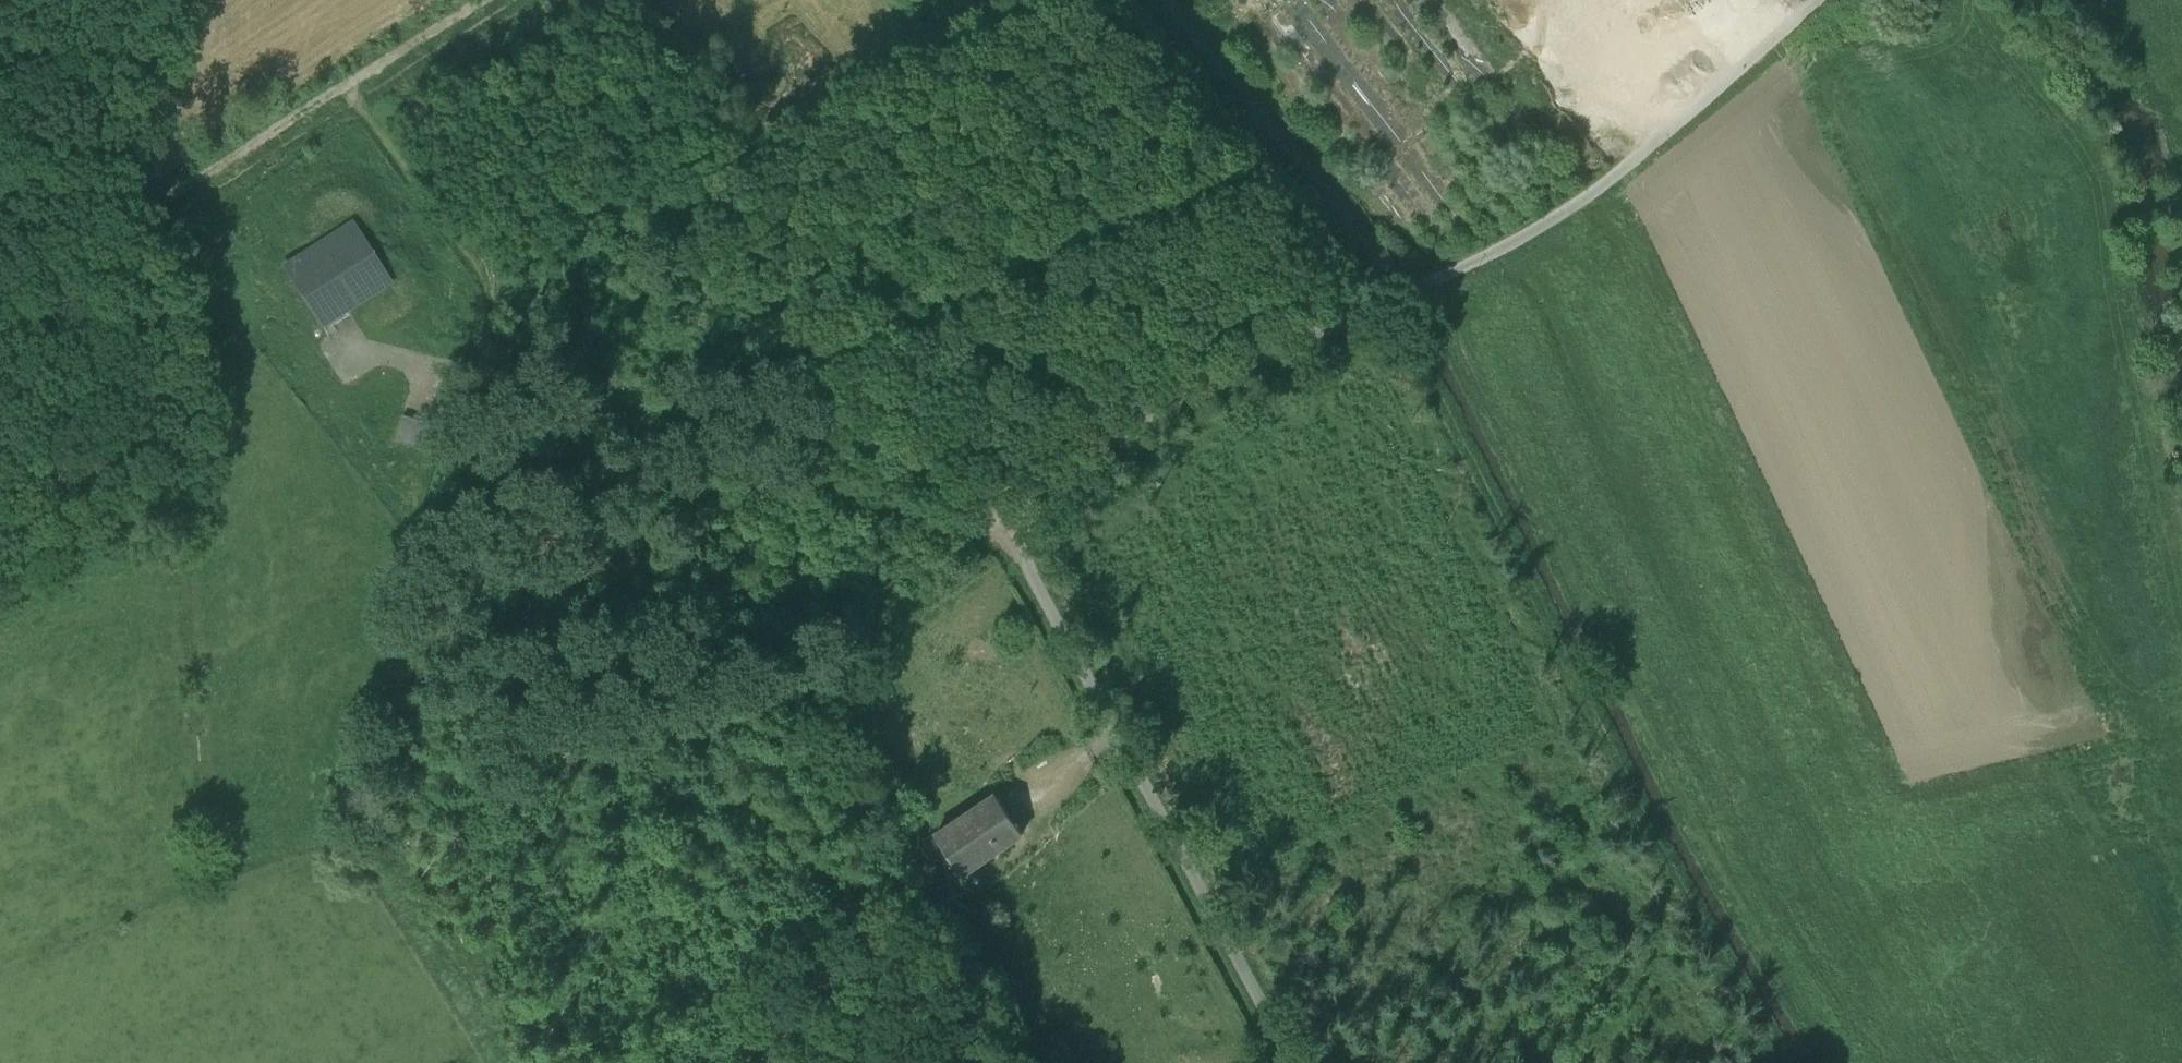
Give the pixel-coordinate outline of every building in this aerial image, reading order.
[(304,235),(310,248),(352,221),(368,246),(374,233),(374,219),(368,206),(358,196),(345,191),(331,191),(318,197),(308,207),(303,221),(304,235)] [(310,248),(283,265),(320,324),(348,306),(389,280),(373,253),(368,246),(352,221),(310,248)] [(387,254),(373,253),(389,280),(348,306),(357,317),(370,323),(384,324),(397,320),(408,310),(414,297),(414,283),(409,270),(400,259),(387,254)] [(427,421),(403,414),(395,440),(420,447),(427,421)] [(977,543),(968,549),(971,555),(981,549),(977,543)] [(997,794),(936,834),(962,873),(1022,833),(997,794)]
